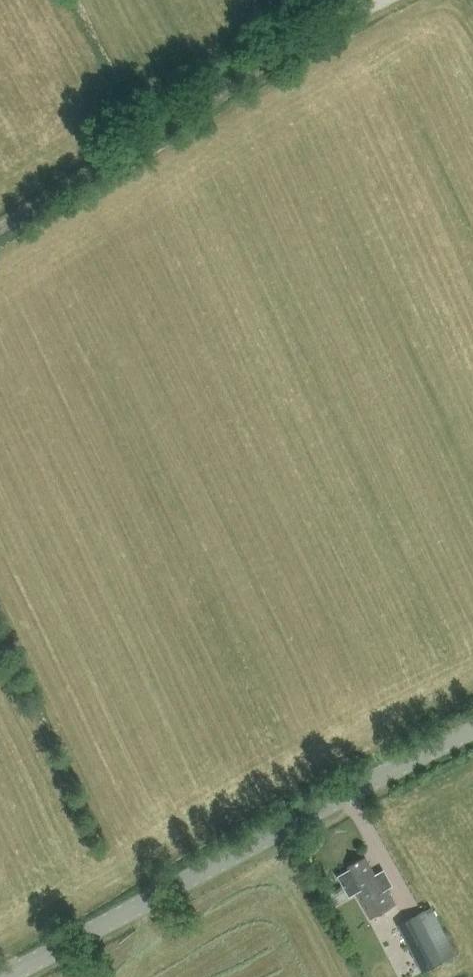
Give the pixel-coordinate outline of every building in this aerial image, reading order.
[(370,917),(396,903),(388,887),(391,885),(383,870),(374,874),(364,856),(347,866),(349,869),(338,875),(348,895),(356,892),(370,917)] [(431,906),(397,924),(421,971),(455,954),(431,906)]
